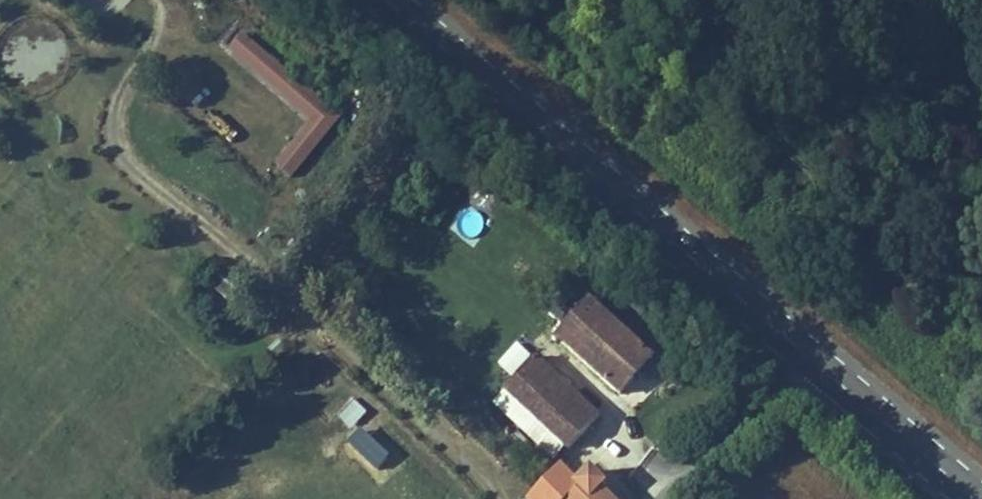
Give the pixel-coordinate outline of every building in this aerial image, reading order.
[(338,121),(241,36),(230,49),(315,123),(295,145),(307,155),(338,121)] [(340,116),(360,93),(348,82),(328,105),(340,116)] [(288,178),(307,155),(295,145),(276,167),(288,178)] [(227,266),(213,287),(233,300),(247,279),(227,266)] [(653,364),(591,304),(572,324),(557,309),(549,317),(564,331),(552,343),(555,346),(557,343),(556,342),(557,341),(618,400),(653,364)] [(597,422),(535,363),(504,395),(548,438),(563,452),(565,455),(597,422)] [(372,441),(386,423),(352,397),(338,414),(372,441)] [(563,452),(548,438),(537,449),(552,463),(563,452)] [(599,494),(603,490),(589,476),(568,498),(604,498),(599,494)]
